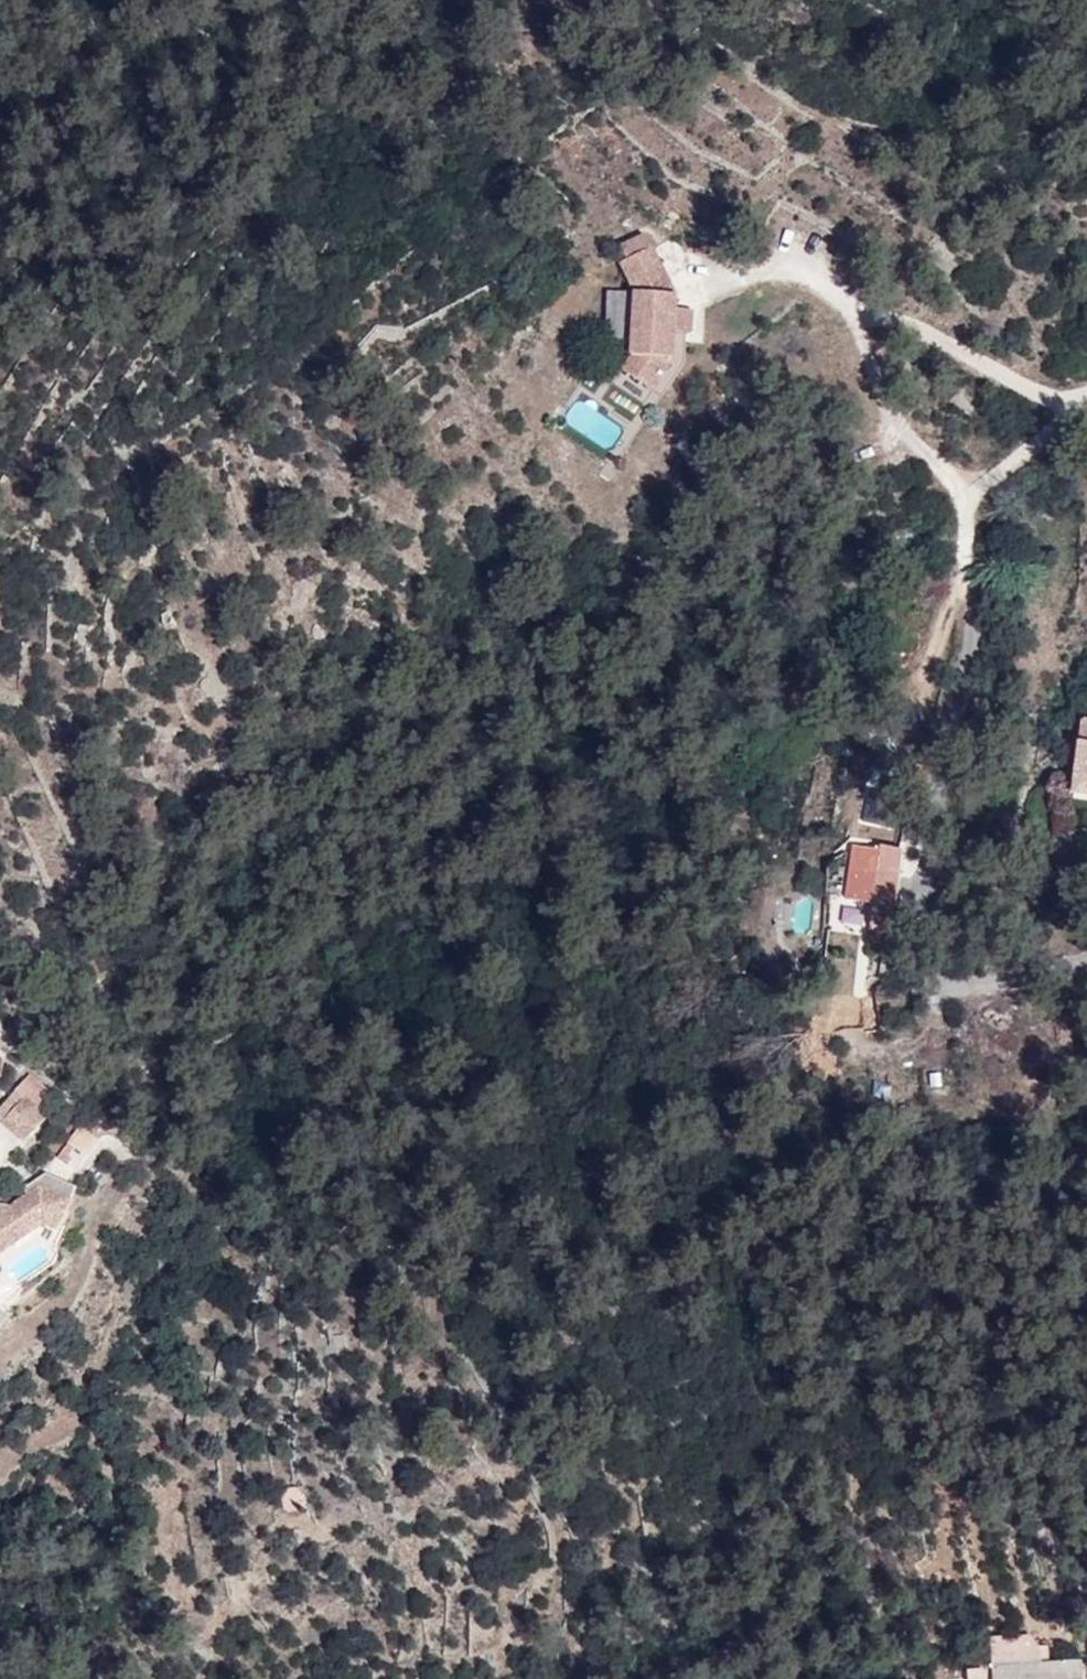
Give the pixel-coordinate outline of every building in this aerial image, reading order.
[(673,304),(647,247),(624,257),(631,272),(624,275),(637,305),(633,369),(625,382),(657,402),(667,385),(673,304)] [(672,321),(670,343),(687,344),(689,322),(672,321)] [(1082,735),(1073,815),(1086,816),(1086,736),(1082,735)] [(906,887),(853,877),(845,919),(899,927),(906,887)] [(29,1108),(2,1137),(20,1156),(49,1127),(29,1108)] [(1,1268),(43,1237),(60,1246),(79,1203),(51,1191),(10,1219),(0,1217),(0,1268),(1,1268)] [(1083,1664),(995,1672),(995,1678),(1084,1678),(1083,1664)]
